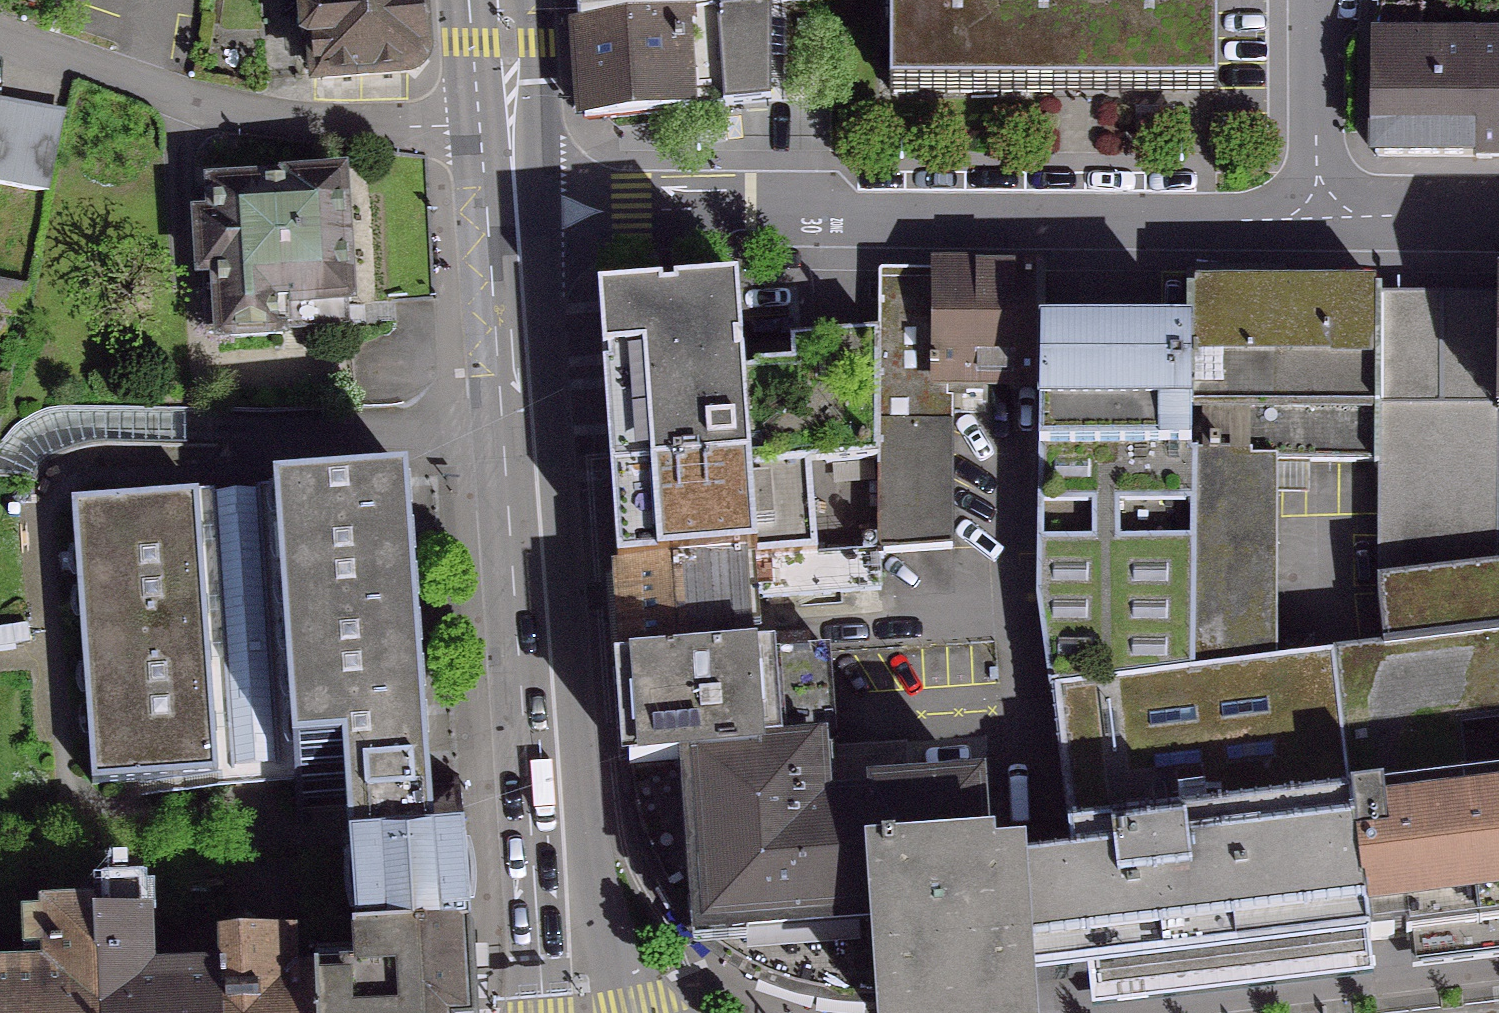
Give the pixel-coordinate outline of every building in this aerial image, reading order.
[(310,45),(313,81),(401,74),(416,56),(412,0),(306,0),(307,14),(297,14),(299,30),(300,46),(310,45)] [(573,26),(687,14),(773,7),(773,8),(867,0),(571,0),(573,26)] [(885,95),(1080,95),(1182,95),(1182,94),(1210,94),(1211,0),(885,0),(885,95)] [(1469,1),(1469,48),(1416,48),(1417,9),(1373,8),(1372,91),(1372,155),(1488,156),(1498,157),(1498,2),(1469,1)] [(687,14),(573,26),(579,122),(695,109),(699,130),(724,128),(723,106),(771,102),(773,8),(773,7),(687,14)] [(0,112),(0,187),(43,195),(59,123),(0,112)] [(200,336),(213,336),(213,341),(277,337),(275,307),(316,305),(346,303),(337,176),(279,180),(279,183),(204,188),(206,220),(192,221),(200,336)] [(1486,287),(1494,398),(1498,398),(1498,254),(1497,254),(1486,287)] [(1195,455),(1193,664),(1277,656),(1272,463),(1375,457),(1362,297),(1376,270),(1277,270),(1186,273),(1191,455),(1195,455)] [(872,462),(872,554),(946,549),(949,402),(976,402),(976,380),(1031,381),(1034,381),(1036,273),(874,273),(873,336),(872,462)] [(1195,455),(1191,455),(1186,273),(1111,273),(1036,273),(1034,381),(1034,394),(1032,603),(1051,678),(1148,668),(1193,664),(1195,455)] [(17,323),(24,290),(0,286),(0,320),(17,323)] [(1494,398),(1486,287),(1461,289),(1362,297),(1375,457),(1383,571),(1389,643),(1336,647),(1338,673),(1355,890),(1360,889),(1364,941),(1410,936),(1412,963),(1498,953),(1498,460),(1494,398)] [(598,379),(606,484),(805,468),(872,462),(873,336),(785,343),(787,365),(750,368),(750,373),(738,373),(738,369),(733,369),(732,357),(737,357),(733,293),(668,297),(669,303),(657,304),(656,298),(593,303),(597,367),(603,366),(604,378),(598,379)] [(805,468),(606,484),(612,573),(812,558),(805,468)] [(268,493),(193,499),(213,773),(287,768),(292,830),(299,829),(298,813),(341,811),(350,942),(465,936),(456,754),(442,755),(426,757),(402,479),(268,489),(268,493)] [(213,777),(213,773),(193,499),(193,495),(66,504),(86,786),(213,777)] [(612,573),(619,668),(742,659),(819,654),(819,652),(742,658),(737,591),(757,589),(758,600),(875,591),(872,554),(812,558),(808,558),(612,573)] [(1277,656),(1193,664),(1148,668),(1051,678),(1054,715),(1067,841),(1044,843),(1025,845),(1037,963),(1054,962),(1085,958),(1090,1004),(1366,977),(1363,942),(1364,942),(1364,941),(1360,889),(1355,890),(1338,673),(1336,647),(1277,656)] [(742,659),(619,668),(626,764),(831,749),(819,654),(742,659)] [(847,997),(876,997),(864,826),(868,826),(865,780),(833,782),(831,749),(626,764),(631,797),(638,829),(649,859),(663,888),(681,913),(701,935),(723,954),(746,969),(777,983),(811,992),(847,997)] [(865,780),(868,826),(864,826),(876,997),(878,1012),(1039,1012),(1037,963),(1025,845),(1025,826),(996,828),(995,816),(990,817),(986,759),(864,768),(865,780)] [(89,915),(40,917),(44,985),(36,986),(36,978),(32,978),(21,973),(10,974),(2,979),(0,979),(0,1012),(93,1012),(89,915)] [(89,915),(93,1012),(215,1012),(213,984),(182,985),(182,980),(179,979),(172,977),(164,976),(155,979),(148,984),(148,993),(142,993),(140,969),(142,968),(140,922),(91,923),(91,915),(89,915)] [(310,982),(312,1012),(463,1012),(466,979),(465,936),(350,942),(347,942),(347,947),(350,947),(352,979),(310,982)] [(310,982),(286,983),(284,943),(212,946),(213,984),(215,1012),(312,1012),(310,982)]
